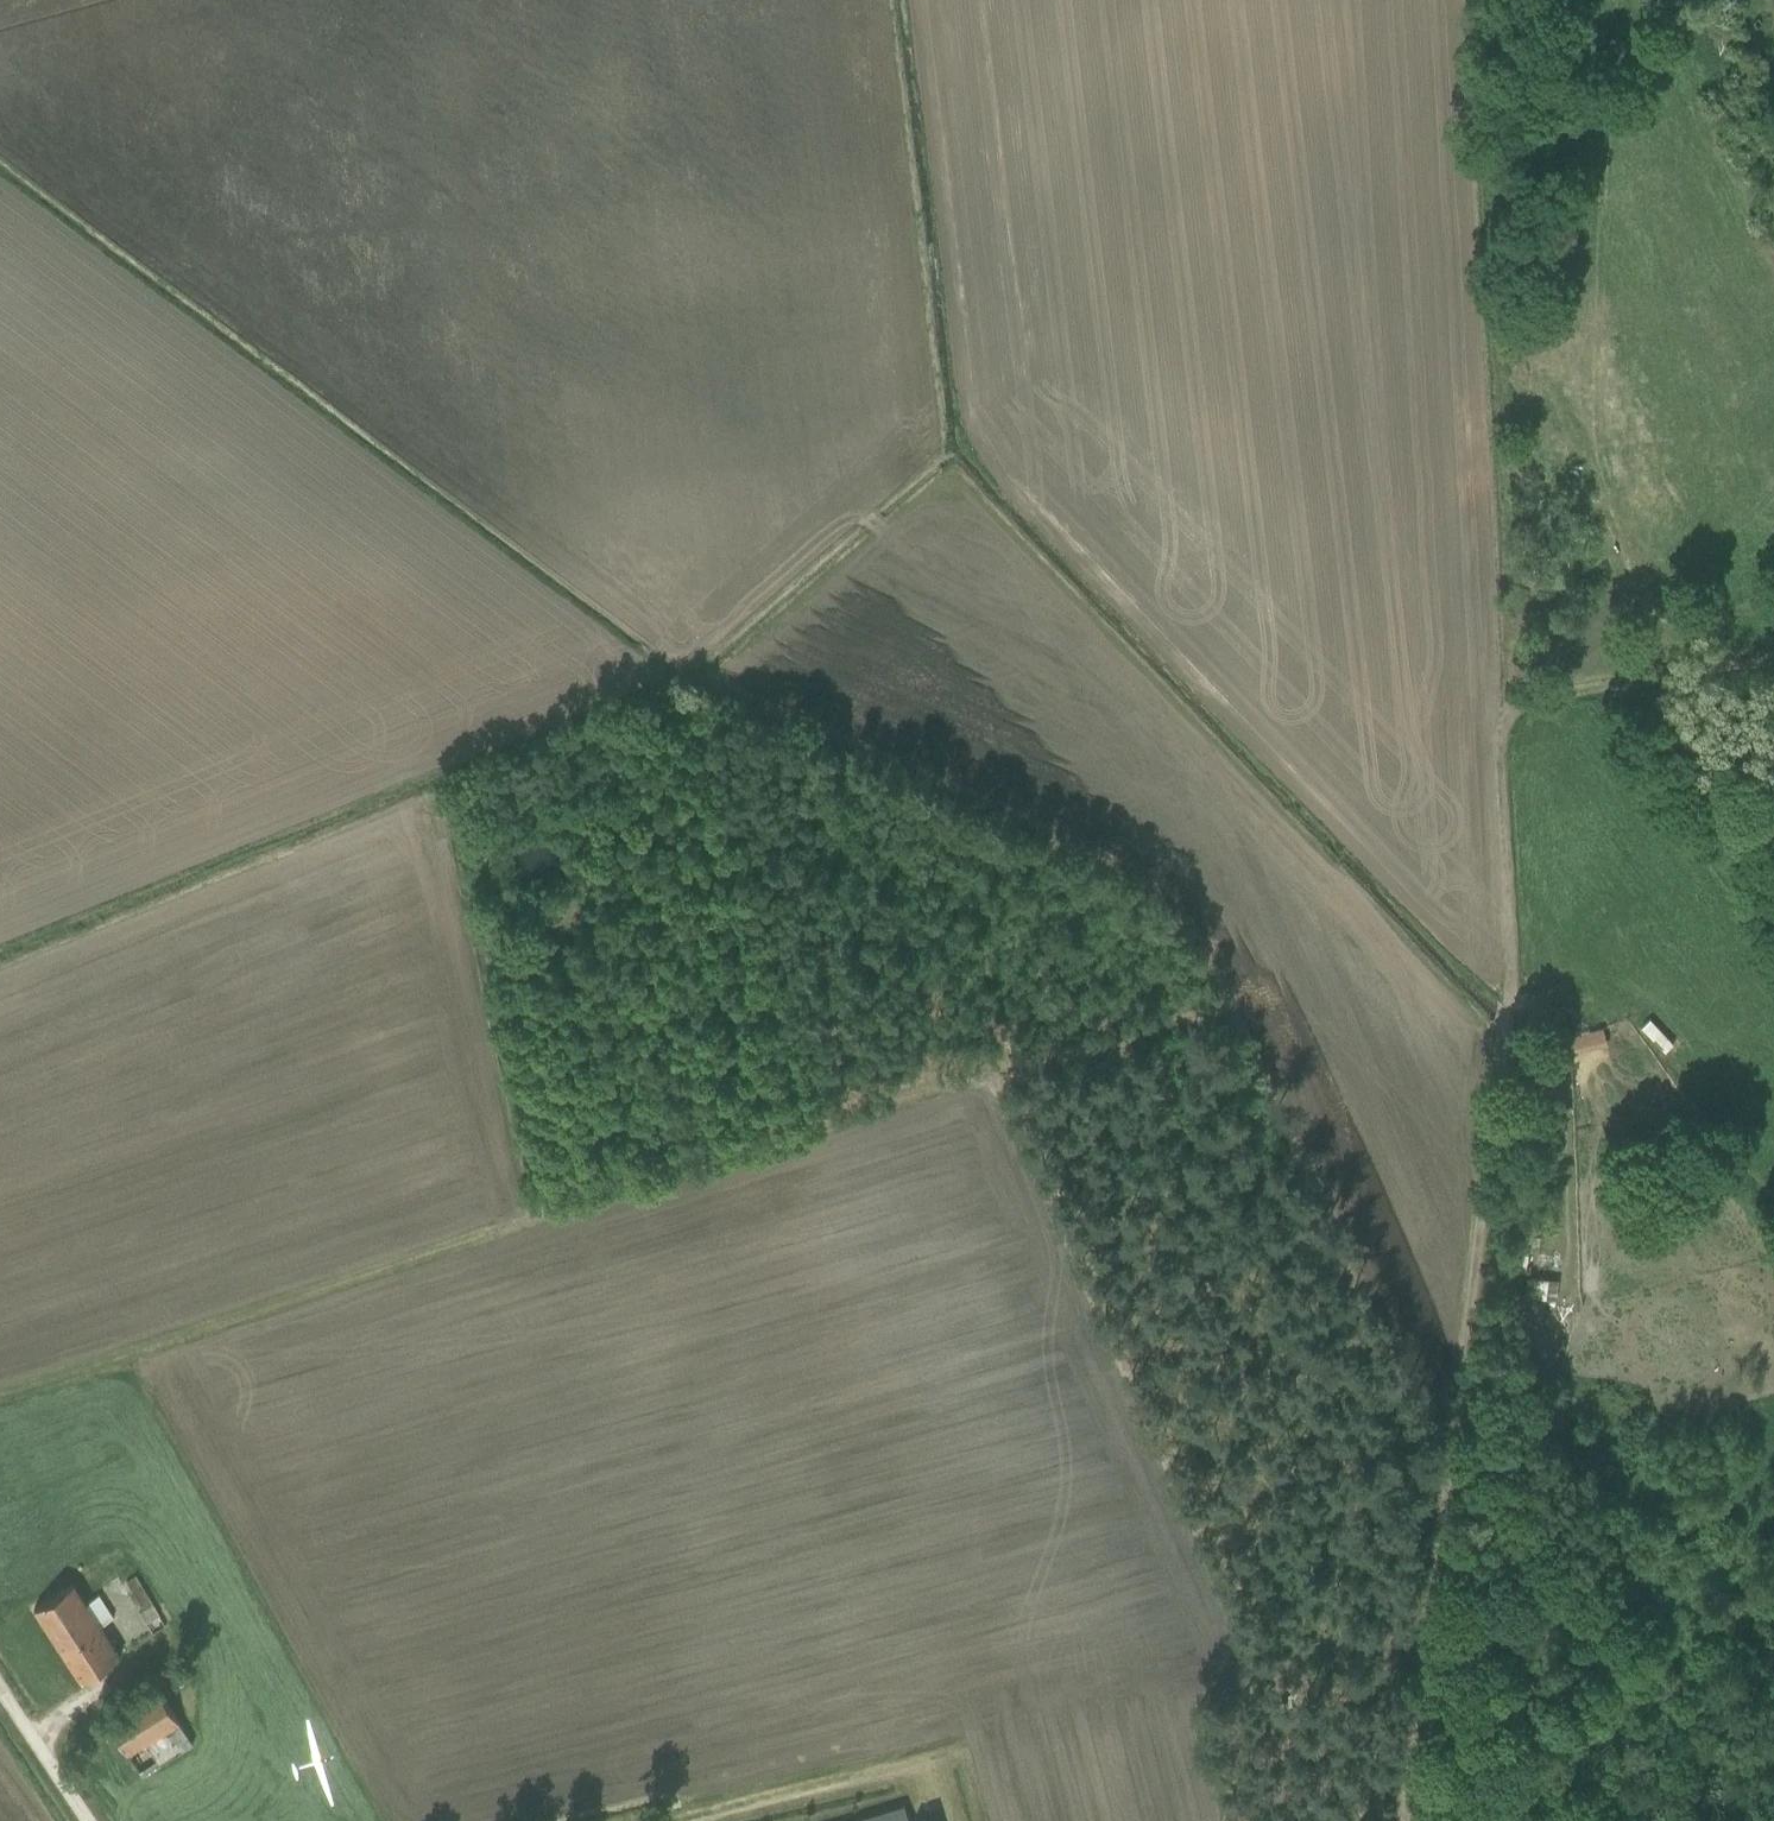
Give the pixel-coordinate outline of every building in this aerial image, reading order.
[(1601,1027),(1570,1035),(1575,1053),(1605,1044),(1601,1027)] [(1557,1280),(1526,1276),(1524,1296),(1555,1299),(1557,1280)] [(136,1574),(125,1581),(141,1607),(138,1609),(144,1618),(147,1616),(149,1620),(159,1613),(136,1574)] [(73,1580),(34,1607),(81,1679),(120,1653),(101,1624),(113,1615),(99,1593),(86,1602),(73,1580)] [(192,1743),(156,1684),(106,1716),(142,1776),(192,1743)] [(901,1798),(826,1820),(908,1820),(901,1798)]
